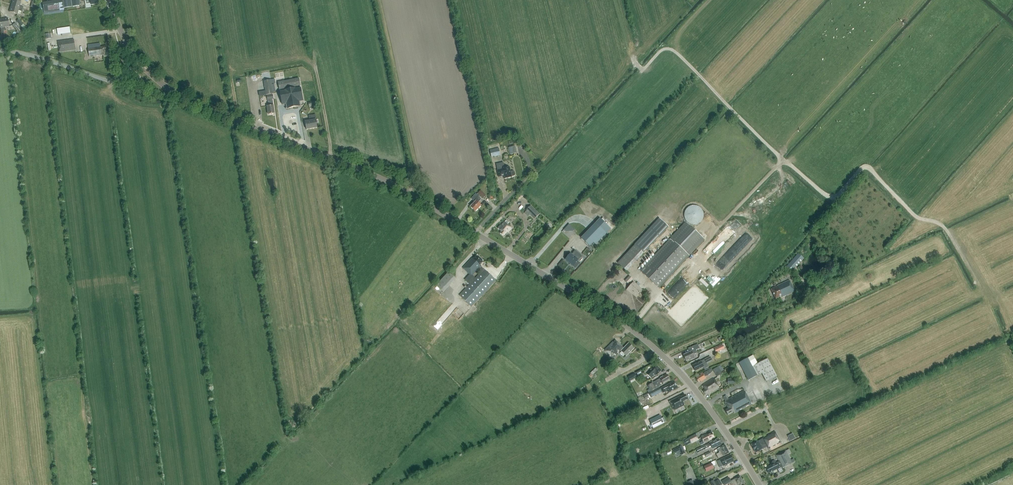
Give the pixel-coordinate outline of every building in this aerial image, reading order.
[(13,0),(11,6),(23,9),(23,7),(20,6),(21,2),(13,0)] [(62,0),(42,3),(44,13),(64,10),(63,8),(62,0)] [(63,8),(80,6),(79,0),(62,0),(63,8)] [(22,12),(23,9),(11,6),(10,12),(9,11),(9,12),(17,14),(18,10),(22,12)] [(75,49),(74,39),(58,41),(60,51),(75,49)] [(90,57),(102,55),(105,55),(105,51),(107,51),(106,46),(101,47),(100,43),(88,45),(90,57)] [(299,78),(278,82),(281,95),(280,95),(280,96),(281,96),(281,99),(281,100),(282,99),(283,105),(286,104),(287,108),(286,108),(286,109),(302,106),(302,105),(300,106),(300,101),(303,101),(302,95),(303,95),(302,95),(302,92),(302,91),(301,91),(301,88),(300,86),(299,78)] [(266,95),(273,94),(272,84),(271,80),(264,81),(266,95)] [(309,116),(310,121),(305,122),(307,130),(317,128),(316,123),(317,123),(316,114),(309,116)] [(517,145),(510,147),(511,154),(518,153),(517,145)] [(491,157),(500,155),(499,148),(490,150),(491,157)] [(515,175),(515,172),(514,171),(513,171),(510,172),(509,167),(505,168),(503,163),(496,164),(497,170),(498,177),(504,176),(504,179),(512,177),(514,176),(515,176),(515,175)] [(481,199),(476,194),(471,199),(475,202),(470,207),(475,211),(481,205),(478,203),(481,199)] [(701,209),(699,207),(697,206),(694,205),(691,206),(689,207),(687,209),(685,211),(684,214),(684,217),(685,219),(687,222),(689,223),(692,225),(694,225),(697,224),(700,223),(702,221),(703,219),(704,216),(704,214),(703,211),(701,209)] [(539,213),(531,206),(526,211),(534,218),(539,213)] [(635,245),(643,253),(668,227),(660,218),(635,245)] [(506,220),(505,222),(504,222),(501,226),(500,225),(498,228),(501,231),(500,233),(503,236),(507,232),(508,233),(512,228),(507,224),(509,222),(506,220)] [(596,222),(581,238),(590,246),(593,243),(596,245),(607,233),(596,222)] [(658,287),(689,255),(704,239),(686,222),(671,239),(640,270),(658,287)] [(529,239),(534,233),(530,230),(525,235),(529,239)] [(576,269),(575,268),(579,264),(576,262),(581,256),(575,251),(571,255),(570,253),(565,259),(570,263),(569,265),(570,265),(570,264),(575,269),(576,269)] [(804,258),(798,254),(795,257),(794,256),(786,266),(793,271),(794,270),(793,269),(796,266),(797,267),(804,258)] [(472,258),(463,268),(470,275),(465,280),(470,284),(459,295),(471,307),(496,280),(484,269),(481,267),(481,266),(480,265),(484,261),(477,255),(473,259),(472,258)] [(618,263),(626,271),(630,267),(621,259),(618,263)] [(438,285),(445,292),(458,278),(451,271),(438,285)] [(805,277),(809,286),(815,283),(811,275),(805,277)] [(631,285),(627,289),(636,297),(642,290),(633,283),(631,281),(632,279),(629,276),(625,281),(628,284),(629,283),(631,285)] [(706,284),(711,289),(715,285),(710,280),(706,284)] [(789,280),(788,281),(771,289),(775,299),(782,296),(782,297),(795,291),(789,280)] [(622,347),(619,343),(615,340),(613,342),(604,350),(613,358),(620,351),(619,350),(620,349),(622,351),(621,351),(626,356),(634,348),(629,343),(624,348),(622,347)] [(697,353),(696,350),(700,348),(698,344),(688,349),(689,349),(690,348),(691,351),(684,355),(683,355),(686,361),(686,360),(690,359),(690,360),(695,358),(693,355),(697,353)] [(705,356),(707,359),(705,360),(705,359),(701,361),(701,362),(693,365),(696,371),(704,367),(702,365),(706,363),(708,362),(707,360),(715,357),(713,352),(705,356)] [(757,364),(753,367),(748,358),(739,362),(749,380),(761,373),(766,382),(777,376),(768,358),(757,364)] [(651,378),(655,375),(656,376),(661,370),(656,365),(650,370),(651,370),(647,374),(651,378)] [(701,375),(696,378),(698,382),(700,381),(701,382),(707,378),(705,377),(710,374),(713,371),(711,368),(703,373),(703,372),(700,374),(701,375)] [(660,378),(656,381),(648,386),(651,391),(654,389),(659,387),(664,384),(663,383),(670,379),(667,374),(663,376),(660,378)] [(705,389),(703,391),(705,394),(707,393),(708,394),(719,387),(713,378),(703,385),(705,389)] [(677,388),(674,382),(660,389),(659,387),(654,389),(648,393),(651,398),(663,392),(667,390),(669,392),(677,388)] [(725,401),(728,408),(725,410),(728,415),(733,412),(734,413),(752,404),(750,401),(744,391),(728,399),(726,395),(723,397),(725,401)] [(669,402),(674,411),(685,405),(683,402),(687,399),(685,395),(680,397),(680,396),(669,402)] [(664,422),(661,418),(660,415),(650,420),(654,428),(664,423),(664,422)] [(775,431),(763,438),(759,440),(751,444),(756,453),(767,447),(769,449),(781,442),(780,441),(775,431)] [(712,440),(711,438),(714,437),(711,433),(706,435),(705,434),(701,437),(703,441),(700,442),(701,445),(704,443),(712,440)] [(686,440),(688,444),(691,443),(698,440),(696,434),(689,438),(686,440)] [(720,441),(719,440),(718,439),(710,443),(696,450),(698,453),(705,449),(711,446),(713,449),(721,445),(720,442),(720,441)] [(729,453),(725,445),(717,449),(719,453),(716,454),(718,458),(729,453)] [(682,446),(673,450),(674,453),(680,450),(682,455),(685,453),(682,446)] [(774,460),(772,461),(772,464),(772,465),(766,468),(769,473),(777,469),(779,473),(784,471),(783,468),(792,463),(786,451),(776,455),(779,461),(776,463),(775,461),(774,460)] [(720,467),(733,461),(731,455),(717,461),(720,467)] [(713,468),(711,463),(704,466),(706,471),(713,468)] [(731,482),(729,477),(722,481),(724,484),(726,484),(730,483),(731,484),(734,484),(735,484),(742,484),(745,484),(740,476),(735,479),(732,480),(733,481),(731,482)]
